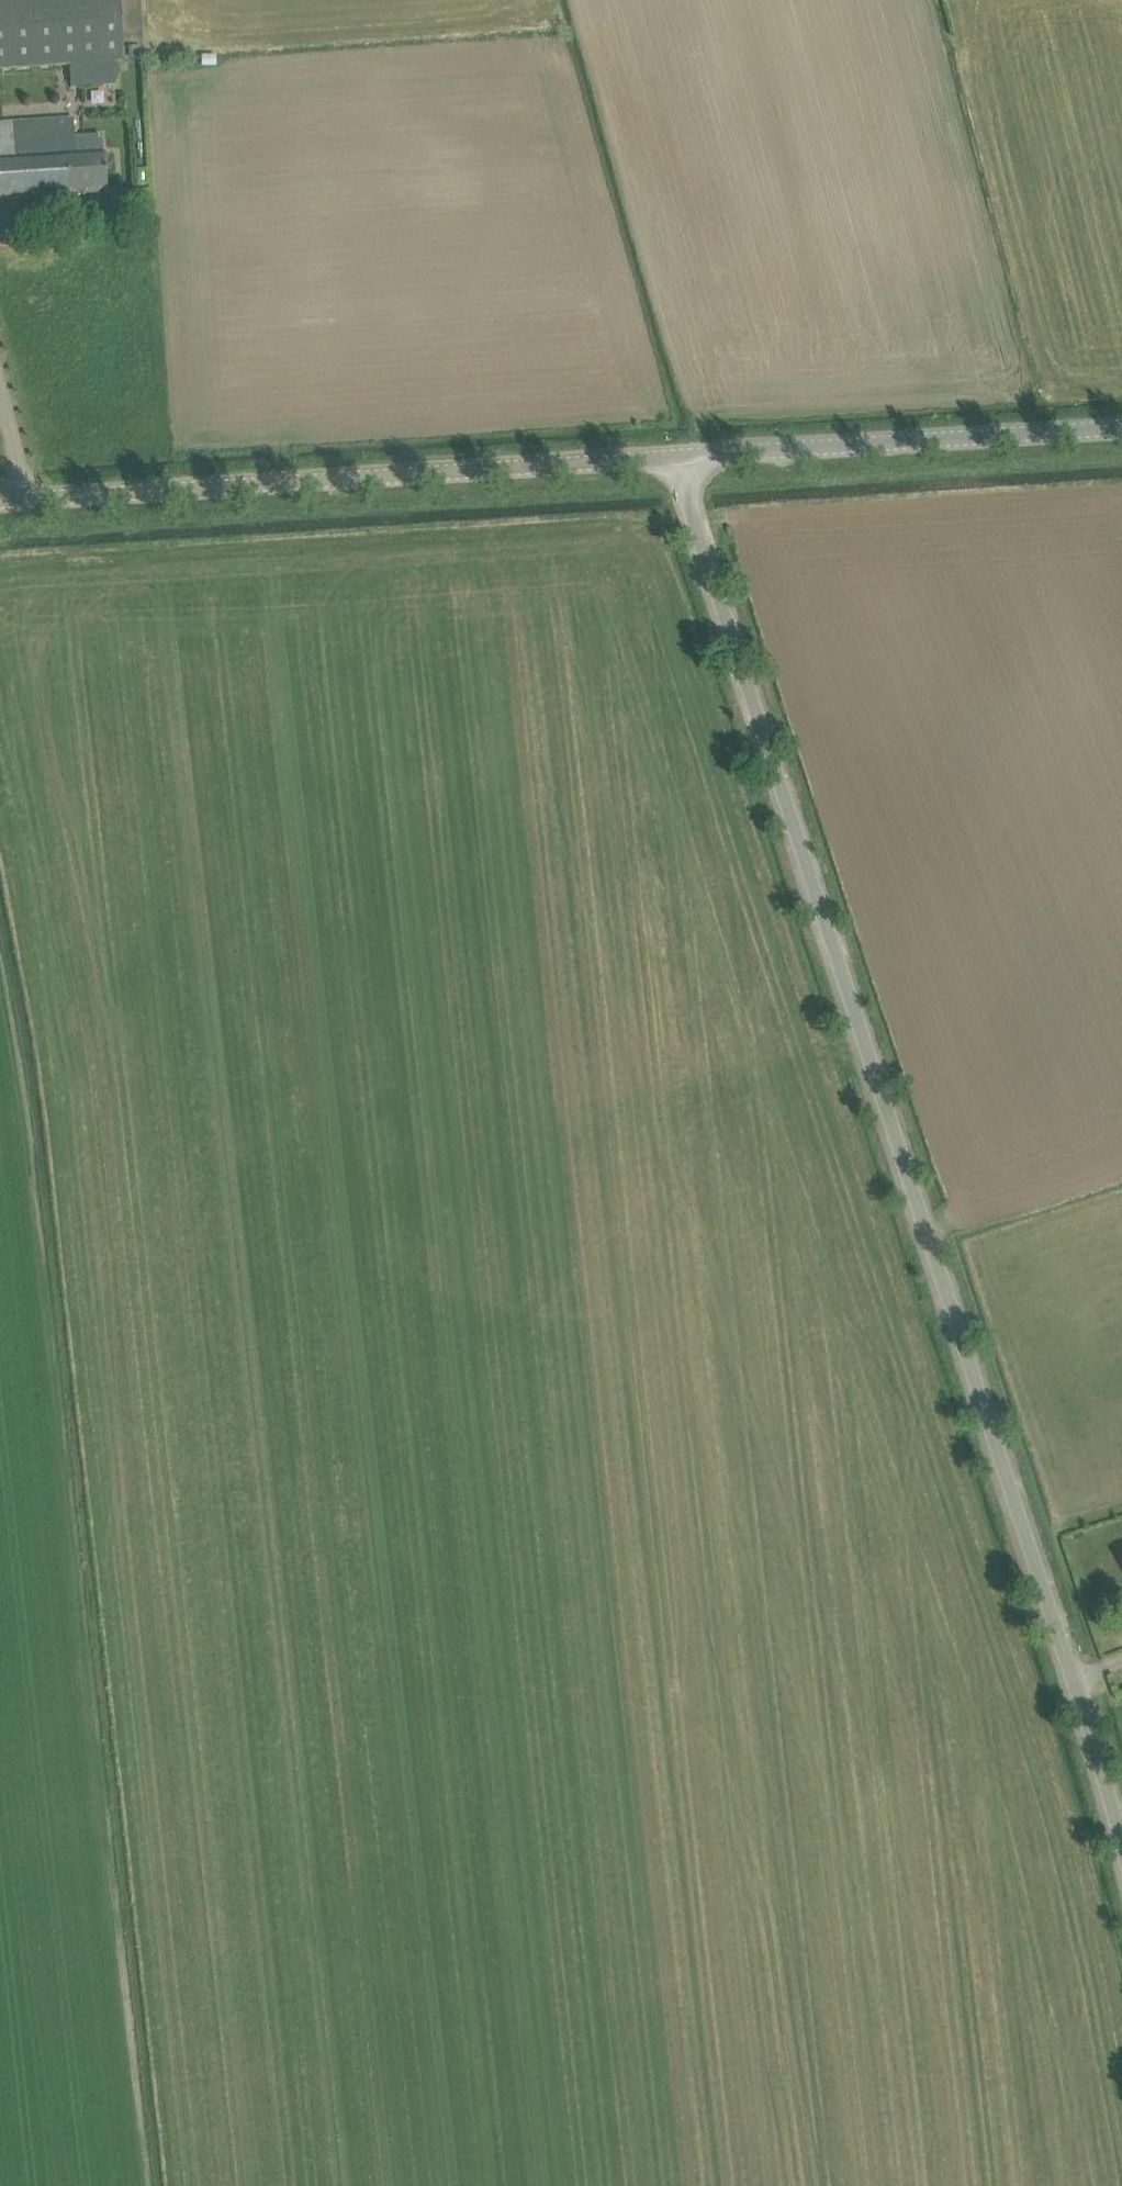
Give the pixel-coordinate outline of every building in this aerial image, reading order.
[(118,88),(115,68),(127,67),(122,0),(0,0),(0,78),(73,73),(72,90),(118,88)] [(176,68),(162,69),(163,87),(177,86),(176,68)] [(107,192),(105,153),(76,155),(74,118),(50,119),(50,111),(34,112),(34,120),(0,122),(0,199),(107,192)]
